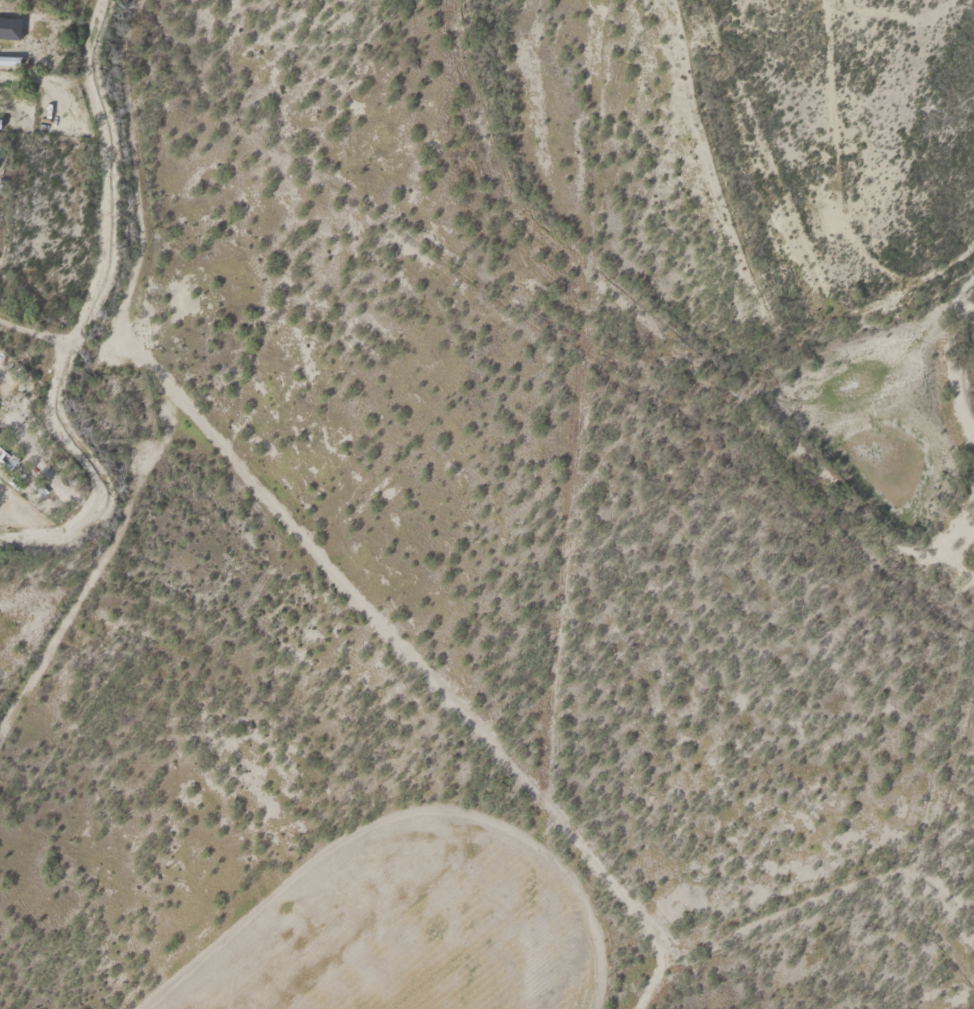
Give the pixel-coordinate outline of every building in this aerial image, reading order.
[(0,51),(0,60),(17,60),(17,51),(0,51)] [(80,118),(58,118),(58,128),(80,128),(80,118)]
